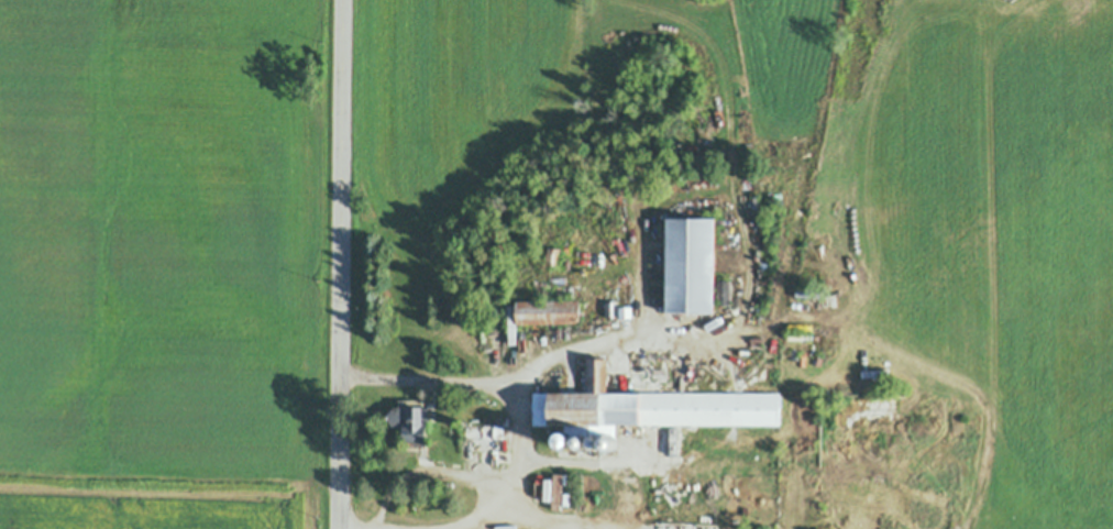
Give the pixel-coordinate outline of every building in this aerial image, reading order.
[(621,163),(620,178),(608,178),(609,163),(621,163)] [(637,181),(625,180),(625,164),(637,164),(637,181)] [(663,311),(664,218),(713,219),(712,312),(663,311)] [(582,239),(582,287),(603,287),(603,239),(582,239)] [(564,265),(551,266),(551,247),(563,247),(564,265)] [(518,304),(581,301),(582,320),(519,322),(518,304)] [(606,302),(617,302),(617,317),(606,317),(606,302)] [(508,343),(507,305),(516,305),(516,343),(508,343)] [(631,318),(619,318),(619,307),(631,307),(631,318)] [(761,338),(761,344),(756,344),(756,348),(751,348),(751,338),(761,338)] [(822,366),(813,363),(816,352),(825,355),(822,366)] [(608,393),(782,393),(781,425),(533,423),(533,393),(588,393),(588,361),(608,361),(608,393)] [(427,441),(404,441),(404,428),(388,428),(388,406),(425,406),(423,425),(427,425),(427,441)] [(508,418),(508,426),(509,426),(509,453),(461,453),(461,426),(495,426),(495,418),(508,418)] [(565,448),(564,448),(563,448),(562,448),(561,448),(560,447),(559,447),(559,445),(558,445),(558,444),(556,444),(556,443),(556,442),(555,442),(555,441),(555,440),(555,439),(556,438),(556,437),(556,436),(558,436),(558,434),(559,434),(559,433),(560,433),(561,433),(562,433),(563,433),(564,433),(565,433),(566,433),(566,434),(567,434),(569,434),(569,436),(569,437),(570,437),(570,438),(570,439),(570,440),(570,441),(570,442),(570,443),(569,444),(569,445),(567,445),(567,447),(566,447),(565,447),(565,448)] [(615,449),(614,449),(614,450),(613,450),(611,450),(610,450),(609,450),(608,450),(608,449),(607,449),(606,448),(605,447),(605,445),(605,444),(604,443),(605,442),(605,441),(605,440),(606,439),(606,438),(607,438),(608,438),(608,437),(609,437),(610,437),(611,437),(613,437),(614,437),(615,438),(616,438),(616,439),(617,440),(617,441),(618,442),(618,443),(618,444),(617,444),(617,445),(617,447),(617,448),(616,448),(615,449)] [(598,449),(597,450),(596,450),(595,450),(594,450),(593,450),(592,450),(592,449),(591,449),(591,448),(589,448),(589,447),(589,445),(588,445),(588,444),(588,443),(589,442),(589,441),(589,440),(591,440),(591,439),(592,439),(593,439),(593,438),(594,438),(595,438),(596,438),(597,439),(598,439),(598,440),(599,440),(599,441),(600,441),(600,442),(600,443),(600,444),(600,445),(600,447),(599,448),(599,449),(598,449)] [(584,450),(583,450),(582,450),(582,451),(581,451),(580,451),(580,450),(578,450),(577,450),(577,449),(576,449),(576,448),(575,448),(575,447),(575,445),(575,444),(575,443),(575,442),(575,441),(576,441),(576,440),(577,440),(577,439),(578,439),(580,439),(581,439),(582,439),(583,439),(584,439),(584,440),(585,440),(586,441),(586,442),(587,443),(587,444),(587,445),(587,447),(586,447),(586,448),(586,449),(585,449),(584,450)] [(551,510),(553,473),(563,473),(561,510),(551,510)]
